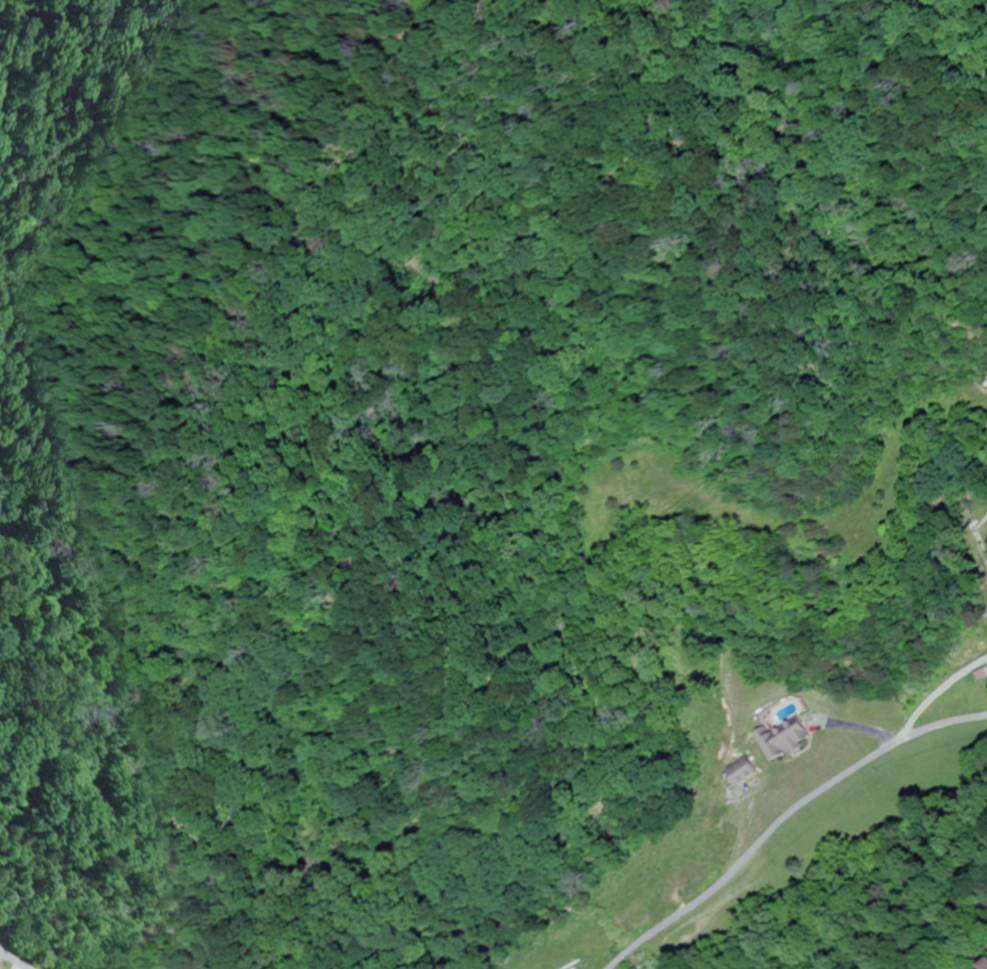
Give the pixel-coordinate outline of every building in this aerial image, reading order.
[(768,734),(765,728),(753,735),(770,766),(801,749),(799,744),(808,739),(797,718),(768,734)]
